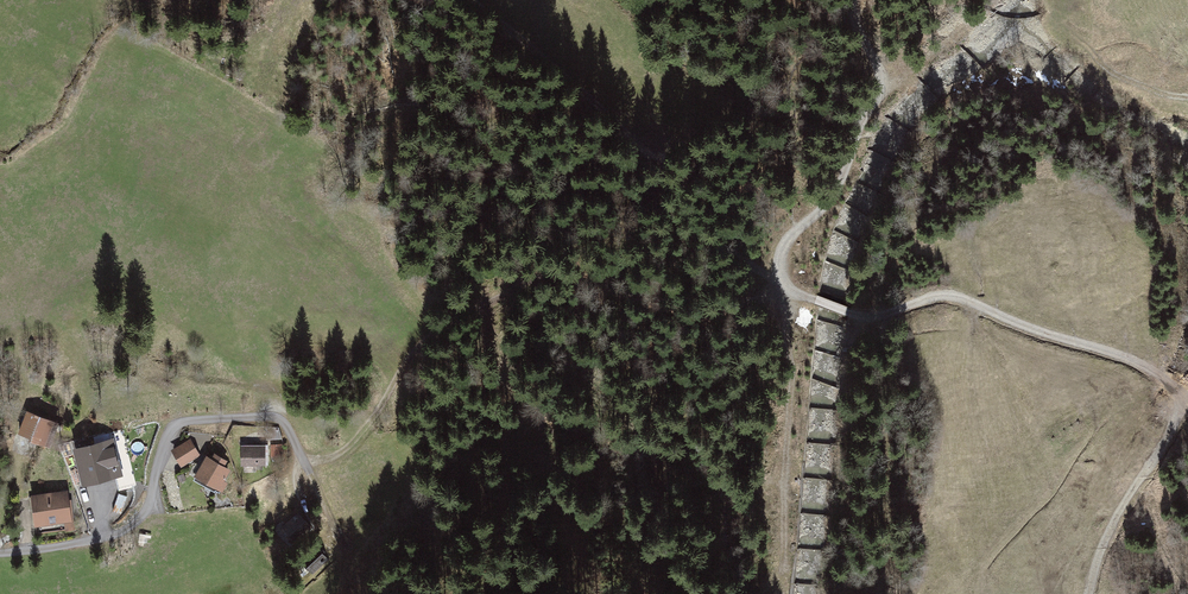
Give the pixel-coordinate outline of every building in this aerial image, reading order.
[(58,421),(31,409),(20,431),(48,444),(58,421)] [(200,457),(190,441),(174,450),(184,467),(200,457)] [(110,442),(78,450),(85,479),(117,472),(110,442)] [(279,443),(270,443),(270,452),(279,452),(279,443)] [(252,448),(242,448),(242,461),(263,461),(263,444),(251,444),(252,448)] [(211,460),(206,456),(195,473),(214,485),(212,487),(218,491),(224,481),(220,479),(226,469),(221,466),(225,460),(215,454),(211,460)] [(65,493),(34,496),(39,531),(74,527),(73,517),(68,518),(65,493)] [(292,539),(308,527),(297,512),(281,525),(292,539)] [(311,572),(326,558),(314,544),(298,557),(311,572)]
